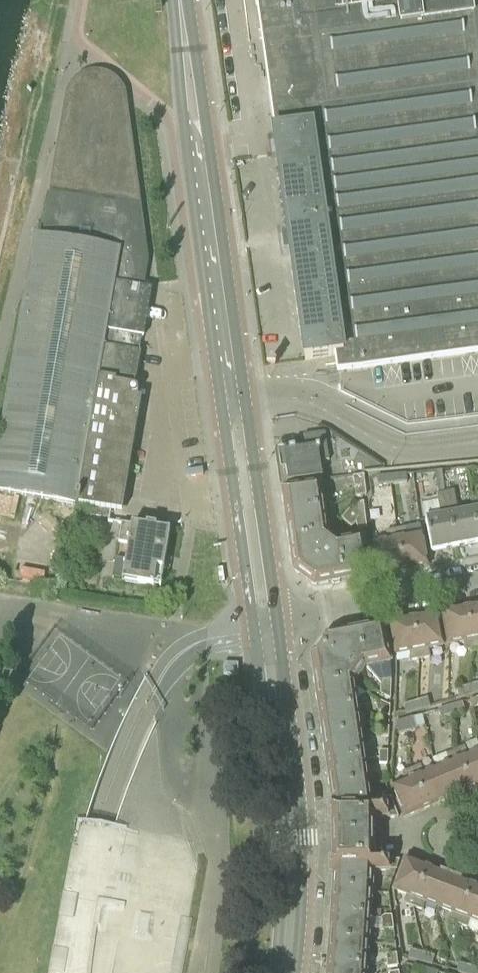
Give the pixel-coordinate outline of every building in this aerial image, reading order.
[(277,134),(273,134),(303,343),(306,360),(337,356),(339,371),(477,352),(477,0),(259,0),(277,134)] [(79,99),(63,193),(50,191),(42,239),(36,238),(36,239),(0,449),(0,492),(108,510),(127,396),(134,397),(137,397),(138,394),(139,390),(138,389),(136,387),(135,387),(134,387),(133,387),(150,291),(149,291),(150,287),(142,286),(146,261),(139,255),(143,236),(136,230),(139,211),(133,205),(136,186),(129,180),(133,161),(126,155),(129,136),(122,131),(126,111),(119,106),(119,104),(119,102),(119,100),(119,98),(118,96),(118,94),(117,92),(116,91),(114,89),(113,88),(111,86),(110,85),(108,84),(104,83),(102,83),(100,82),(96,83),(94,83),(93,84),(91,84),(89,85),(86,87),(85,88),(84,90),(83,91),(81,94),(80,95),(80,98),(79,99)] [(287,484),(322,478),(320,462),(330,461),(326,433),(305,436),(307,449),(284,453),(287,484)] [(448,504),(446,493),(443,470),(436,470),(437,495),(440,506),(448,504)] [(393,485),(408,484),(407,474),(392,475),(393,485)] [(355,487),(366,486),(364,475),(353,477),(355,487)] [(379,486),(393,485),(392,475),(378,477),(379,486)] [(287,516),(326,510),(322,486),(284,491),(284,495),(282,497),(283,503),(285,504),(287,516)] [(363,497),(367,496),(366,486),(355,487),(355,492),(356,498),(363,497)] [(454,491),(446,493),(448,504),(456,502),(454,491)] [(354,504),(343,518),(353,527),(357,522),(358,529),(368,528),(365,501),(354,504)] [(477,543),(477,537),(473,510),(458,513),(456,502),(448,504),(450,514),(456,547),(477,543)] [(432,552),(456,547),(450,514),(448,504),(440,506),(441,516),(425,519),(432,552)] [(291,542),(329,536),(326,510),(287,516),(289,529),(287,531),(288,537),(290,538),(291,542)] [(170,532),(132,525),(122,581),(161,588),(170,532)] [(396,531),(403,571),(428,566),(422,534),(408,537),(407,529),(396,531)] [(380,575),(403,571),(396,531),(386,532),(387,541),(374,543),(380,575)] [(304,573),(308,576),(334,539),(329,536),(291,542),(291,545),(289,547),(290,553),(293,555),(295,571),(297,573),(301,575),(304,573)] [(339,542),(346,580),(348,580),(350,582),(357,581),(358,578),(370,576),(363,538),(339,542)] [(341,581),(346,580),(339,542),(334,539),(308,576),(311,579),(311,582),(313,585),(317,586),(332,583),(334,585),(340,584),(341,581)] [(467,609),(475,650),(477,649),(477,607),(467,609)] [(465,652),(475,650),(467,609),(443,613),(449,646),(463,644),(465,652)] [(411,619),(420,660),(431,658),(429,650),(443,648),(437,614),(411,619)] [(411,662),(420,660),(411,619),(389,624),(395,657),(409,654),(411,662)] [(359,632),(366,669),(391,665),(383,627),(371,630),(369,628),(363,629),(361,632),(359,632)] [(360,677),(366,669),(359,632),(354,633),(352,631),(346,632),(345,635),(329,638),(325,640),(324,644),(327,647),(324,651),(360,677)] [(356,684),(360,677),(324,651),(321,655),(317,654),(314,656),(313,659),(316,676),(313,678),(314,684),(317,686),(317,689),(356,684)] [(224,675),(238,675),(239,664),(224,663),(224,675)] [(381,684),(391,689),(392,678),(381,677),(381,684)] [(477,693),(477,683),(469,686),(471,695),(477,693)] [(321,714),(359,708),(356,684),(317,689),(318,692),(316,695),(317,701),(319,702),(321,714)] [(391,689),(381,684),(380,694),(391,699),(391,689)] [(459,698),(471,695),(469,686),(456,689),(459,698)] [(418,711),(430,707),(428,698),(416,701),(418,711)] [(380,713),(390,716),(390,706),(380,701),(380,713)] [(406,714),(418,711),(416,701),(403,705),(406,714)] [(454,716),(466,712),(463,703),(451,706),(454,716)] [(441,719),(454,716),(451,706),(439,710),(441,719)] [(325,741),(363,736),(359,708),(321,714),(323,726),(321,729),(322,735),(324,736),(325,741)] [(404,720),(408,733),(416,730),(413,718),(404,720)] [(399,736),(408,733),(404,720),(395,723),(399,736)] [(381,737),(389,737),(390,727),(381,727),(381,737)] [(328,765),(367,759),(363,736),(325,741),(325,743),(323,745),(324,751),(327,753),(328,765)] [(477,787),(477,751),(468,755),(465,748),(456,751),(472,790),(477,787)] [(449,799),(472,790),(456,751),(447,755),(450,762),(436,768),(449,799)] [(332,790),(370,784),(367,759),(328,765),(330,777),(328,779),(329,785),(331,787),(332,790)] [(428,808),(449,799),(436,768),(423,773),(421,766),(412,770),(428,808)] [(405,818),(428,808),(412,770),(402,774),(405,781),(392,786),(405,818)] [(333,821),(373,820),(373,818),(389,818),(399,817),(395,807),(389,807),(389,805),(373,805),(370,784),(332,790),(335,808),(331,808),(331,819),(333,819),(333,821)] [(334,839),(373,840),(373,820),(333,821),(334,839)] [(334,859),(374,858),(373,841),(373,840),(334,839),(334,841),(334,859)] [(335,891),(374,893),(375,873),(391,873),(390,870),(396,870),(399,862),(389,862),(389,860),(374,860),(374,858),(334,859),(334,862),(332,862),(332,873),(336,873),(335,891)] [(404,904),(413,908),(428,869),(405,860),(393,891),(407,897),(404,904)] [(426,904),(439,909),(451,877),(428,869),(413,908),(423,911),(426,904)] [(449,921),(458,925),(473,886),(451,877),(439,909),(452,914),(449,921)] [(477,924),(477,888),(473,886),(458,925),(468,928),(470,921),(477,924)] [(333,916),(372,918),(374,893),(335,891),(334,894),(332,896),(331,902),(334,904),(333,916)] [(331,942),(370,944),(372,918),(333,916),(332,929),(330,930),(329,936),(331,938),(331,942)] [(381,923),(382,931),(394,930),(393,923),(381,923)] [(329,967),(368,970),(370,944),(331,942),(331,945),(328,947),(328,953),(330,955),(329,967)] [(408,958),(420,962),(423,953),(411,949),(408,958)] [(420,962),(433,965),(435,956),(423,953),(420,962)] [(461,972),(470,972),(472,966),(459,963),(456,972),(461,972)]
